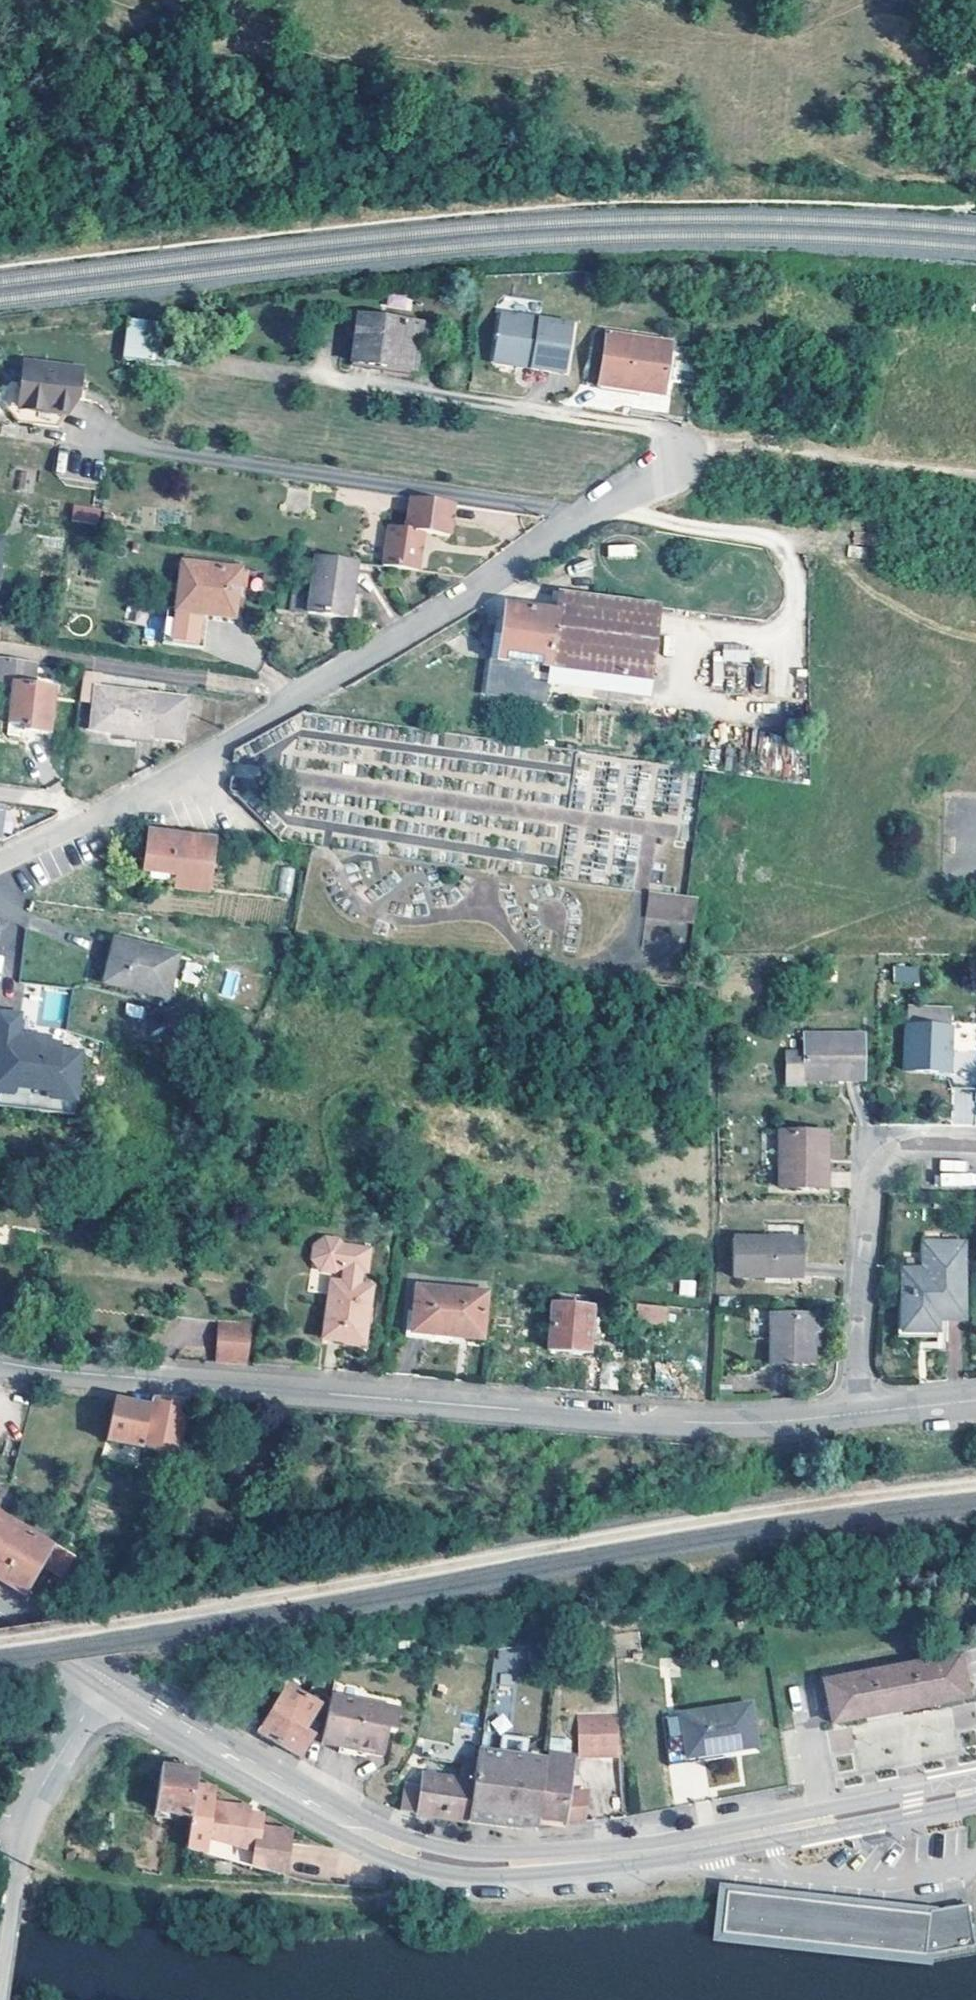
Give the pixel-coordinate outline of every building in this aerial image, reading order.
[(574,308),(502,294),(494,340),(497,345),(512,348),(518,344),(531,347),(530,351),(565,358),(574,308)] [(419,325),(356,318),(350,367),(386,370),(386,364),(414,367),(419,325)] [(184,329),(127,319),(120,359),(178,369),(184,329)] [(669,342),(606,333),(596,383),(659,392),(669,342)] [(80,366),(25,359),(18,417),(58,422),(77,394),(80,366)] [(414,367),(386,364),(386,370),(413,373),(414,367)] [(66,472),(99,479),(103,460),(70,453),(66,472)] [(452,496),(409,490),(404,522),(388,520),(381,561),(417,566),(422,526),(448,530),(452,496)] [(94,507),(71,503),(70,516),(93,519),(94,507)] [(636,557),(636,544),(607,544),(608,557),(636,557)] [(347,615),(349,605),(356,557),(315,551),(309,590),(294,588),(293,597),(292,607),(347,615)] [(238,565),(180,557),(172,606),(203,611),(231,616),(238,565)] [(654,604),(556,591),(553,610),(638,622),(631,677),(645,679),(654,604)] [(558,667),(631,677),(638,622),(553,610),(503,602),(489,693),(539,700),(544,673),(556,674),(558,667)] [(198,645),(203,611),(172,606),(163,605),(158,638),(198,645)] [(710,688),(722,689),(724,661),(748,663),(749,648),(714,646),(710,688)] [(6,656),(3,682),(13,683),(12,691),(7,721),(23,723),(22,729),(45,732),(51,688),(31,685),(34,661),(6,656)] [(750,687),(764,689),(768,662),(755,660),(750,687)] [(13,683),(3,682),(2,690),(12,691),(13,683)] [(188,698),(96,684),(91,725),(183,738),(188,698)] [(215,839),(148,830),(144,860),(142,864),(142,873),(150,879),(172,882),(171,890),(207,895),(210,874),(215,839)] [(686,898),(649,894),(646,916),(693,922),(696,900),(686,898)] [(108,939),(98,979),(158,996),(170,955),(108,939)] [(220,995),(232,999),(240,972),(227,968),(220,995)] [(904,972),(890,971),(890,983),(903,983),(904,972)] [(70,1115),(79,1053),(57,1050),(58,1044),(43,1042),(31,1040),(31,1035),(16,1033),(19,1013),(0,1011),(0,1105),(70,1115)] [(906,1025),(903,1068),(946,1070),(946,1084),(975,1085),(975,1057),(975,1049),(948,1047),(949,1027),(906,1025)] [(801,1089),(801,1083),(859,1084),(860,1040),(802,1039),(802,1055),(784,1055),(784,1088),(801,1089)] [(824,1134),(779,1133),(776,1185),(822,1187),(824,1134)] [(939,1160),(939,1187),(972,1187),(972,1160),(939,1160)] [(925,1231),(965,1231),(965,1222),(925,1221),(925,1231)] [(962,1324),(965,1231),(925,1231),(924,1272),(923,1297),(903,1297),(901,1336),(937,1336),(937,1324),(962,1324)] [(364,1271),(365,1266),(367,1248),(340,1244),(337,1240),(321,1237),(311,1244),(309,1260),(311,1260),(318,1270),(332,1272),(338,1267),(344,1268),(341,1283),(359,1286),(361,1271),(364,1271)] [(802,1241),(733,1239),(732,1277),(800,1279),(802,1241)] [(923,1297),(924,1272),(903,1272),(903,1297),(923,1297)] [(678,1295),(694,1296),(696,1280),(680,1279),(678,1295)] [(369,1287),(359,1286),(341,1283),(329,1282),(320,1336),(358,1343),(369,1287)] [(411,1331),(413,1331),(478,1337),(481,1291),(419,1285),(415,1285),(411,1331)] [(589,1306),(549,1302),(545,1347),(585,1350),(589,1306)] [(663,1305),(632,1302),(630,1319),(662,1322),(663,1305)] [(810,1314),(769,1313),(767,1364),(808,1365),(810,1314)] [(250,1322),(216,1319),(214,1360),(243,1361),(250,1322)] [(615,1360),(599,1359),(597,1386),(613,1387),(615,1360)] [(149,1397),(147,1405),(138,1446),(174,1455),(185,1401),(149,1397)] [(103,1437),(138,1446),(147,1405),(129,1401),(111,1398),(103,1437)] [(0,1514),(0,1580),(23,1594),(53,1543),(0,1514)] [(962,1659),(826,1682),(831,1711),(834,1724),(904,1711),(926,1707),(969,1699),(962,1659)] [(265,1735),(275,1742),(305,1688),(304,1687),(301,1691),(284,1683),(255,1729),(265,1735)] [(305,1688),(275,1742),(286,1747),(299,1755),(311,1733),(309,1732),(314,1723),(307,1720),(318,1701),(307,1694),(308,1690),(305,1688)] [(398,1706),(329,1690),(320,1737),(337,1741),(337,1747),(355,1751),(356,1746),(360,1747),(363,1750),(368,1751),(372,1749),(373,1743),(382,1745),(386,1728),(393,1729),(398,1706)] [(748,1702),(679,1713),(686,1755),(754,1745),(748,1702)] [(615,1751),(614,1712),(575,1712),(574,1751),(615,1751)] [(473,1761),(465,1820),(504,1825),(536,1825),(537,1816),(535,1816),(544,1758),(477,1750),(475,1749),(473,1761)] [(545,1750),(544,1758),(535,1816),(537,1816),(562,1821),(580,1822),(584,1795),(566,1792),(571,1753),(545,1750)] [(417,1813),(465,1820),(473,1761),(460,1759),(457,1775),(422,1771),(420,1783),(401,1780),(398,1807),(417,1813)] [(195,1769),(159,1764),(153,1813),(189,1818),(190,1813),(193,1784),(195,1769)] [(211,1786),(193,1784),(190,1813),(189,1818),(186,1846),(203,1851),(207,1835),(256,1848),(252,1863),(283,1871),(289,1829),(258,1825),(259,1813),(246,1811),(247,1806),(209,1801),(211,1786)] [(944,1831),(944,1853),(958,1853),(958,1831),(944,1831)] [(832,1902),(727,1892),(724,1926),(765,1930),(764,1938),(859,1949),(863,1906),(851,1904),(832,1902)] [(968,1903),(930,1909),(930,1912),(969,1906),(968,1903)] [(875,1907),(863,1906),(859,1949),(871,1950),(875,1907)] [(930,1912),(875,1907),(871,1950),(925,1957),(975,1948),(969,1906),(930,1912)]
